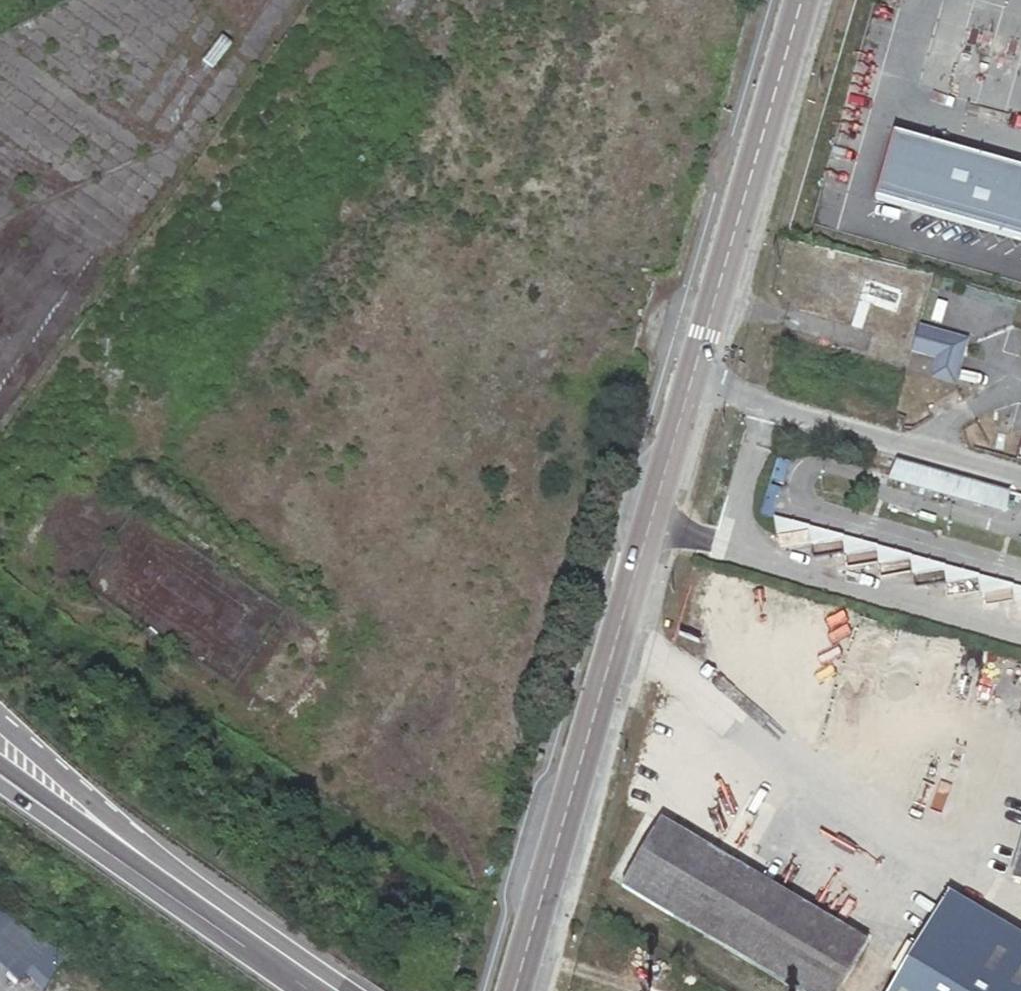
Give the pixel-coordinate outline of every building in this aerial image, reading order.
[(889,128),(870,195),(1020,237),(1020,165),(889,128)] [(969,342),(921,329),(914,353),(939,360),(934,380),(957,386),(969,342)] [(1005,521),(1010,500),(1009,500),(898,467),(892,489),(1005,521)] [(670,822),(630,884),(704,932),(800,990),(845,990),(872,948),(840,929),(766,882),(670,822)] [(951,895),(896,990),(1020,990),(1020,935),(951,895)] [(37,990),(63,959),(0,908),(0,961),(37,990)]
